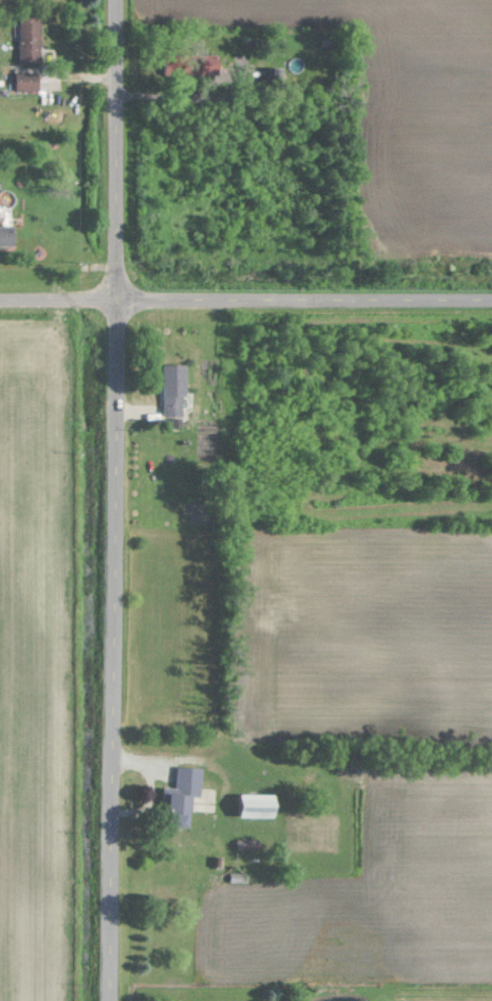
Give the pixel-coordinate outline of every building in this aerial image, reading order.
[(41,18),(20,18),(20,63),(41,63),(41,18)] [(195,74),(219,74),(219,55),(195,55),(195,74)] [(39,72),(16,72),(16,90),(39,90),(39,72)] [(15,245),(15,226),(0,226),(0,245),(15,245)] [(186,364),(164,364),(164,417),(186,417),(186,364)] [(199,768),(177,767),(176,791),(169,791),(169,825),(198,826),(199,768)] [(241,795),(241,818),(278,818),(278,795),(241,795)]
